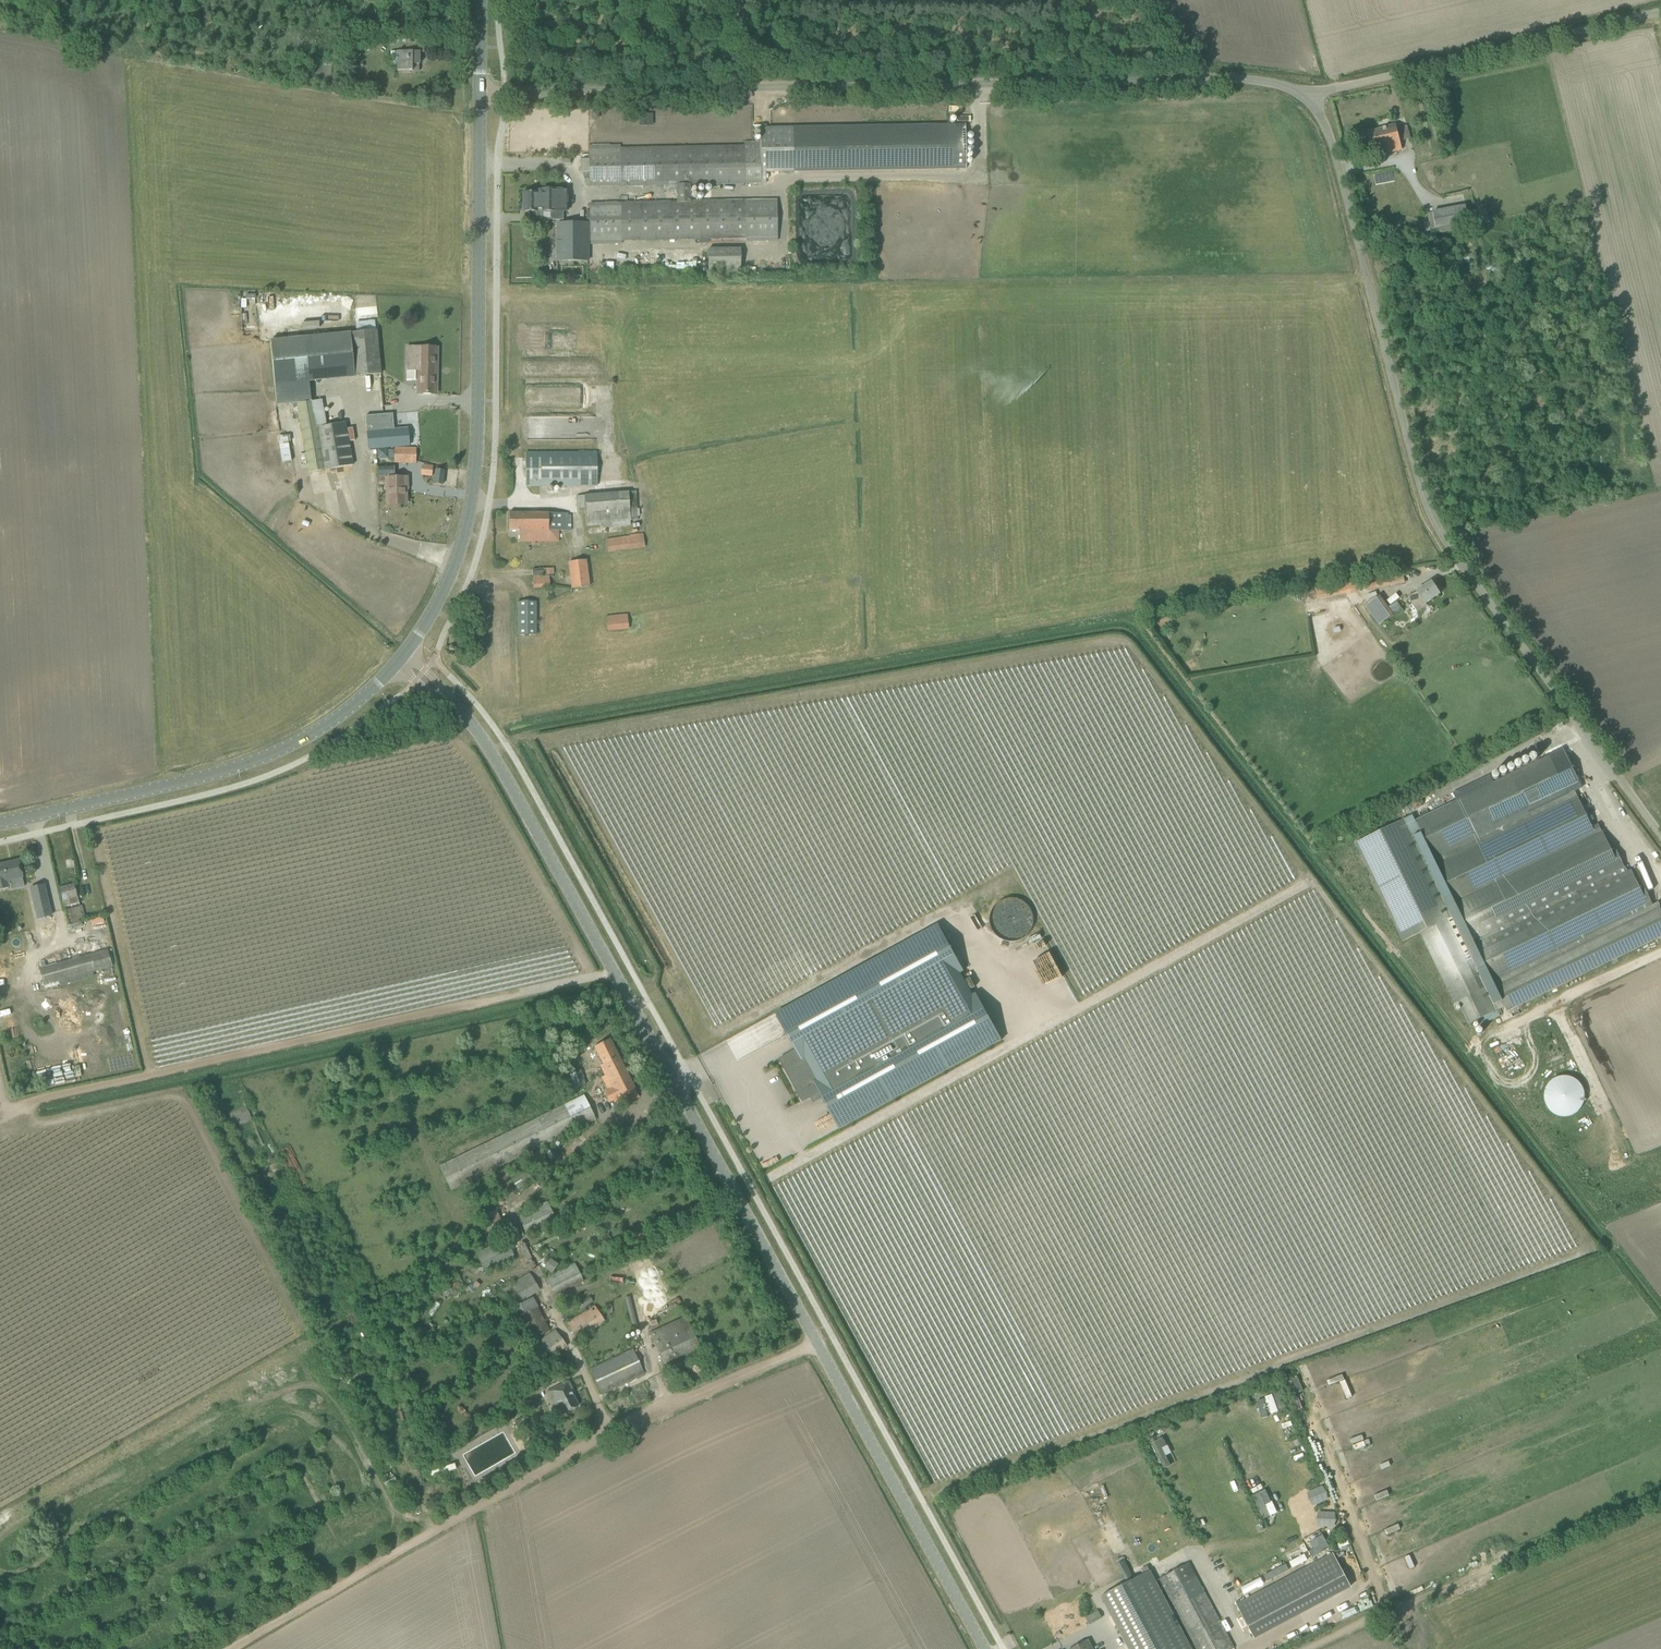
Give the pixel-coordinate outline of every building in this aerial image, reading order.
[(424,45),(411,45),(411,33),(398,33),(397,44),(405,44),(405,53),(398,53),(398,71),(412,71),(412,65),(419,65),(419,53),(424,53),(424,45)] [(365,44),(356,44),(355,53),(365,53),(365,44)] [(662,191),(677,191),(677,200),(589,201),(590,245),(622,244),(621,241),(746,239),(746,242),(777,242),(777,198),(689,200),(688,184),(765,183),(765,172),(965,169),(965,124),(759,127),(760,142),(744,142),(744,146),(620,148),(620,145),(589,145),(589,187),(662,186),(662,191)] [(1379,156),(1402,150),(1395,125),(1361,134),(1366,153),(1378,150),(1379,156)] [(536,190),(536,193),(523,193),(523,212),(553,212),(553,220),(563,220),(563,211),(567,211),(567,190),(554,190),(554,189),(542,189),(542,190),(536,190)] [(1437,227),(1438,233),(1463,229),(1462,223),(1468,222),(1466,207),(1427,214),(1430,229),(1437,227)] [(588,223),(557,223),(557,261),(588,261),(588,223)] [(740,248),(707,249),(708,272),(740,272),(740,248)] [(376,330),(350,333),(354,377),(380,374),(376,330)] [(435,394),(436,348),(406,347),(406,381),(419,381),(418,394),(435,394)] [(322,400),(297,404),(308,473),(353,465),(346,422),(327,426),(322,400)] [(369,451),(417,445),(415,428),(395,429),(393,412),(371,414),(372,431),(367,432),(369,451)] [(290,434),(280,435),(282,462),(293,461),(290,434)] [(394,463),(416,463),(416,448),(401,447),(395,448),(394,463)] [(597,453),(525,453),(525,486),(597,485),(597,453)] [(432,468),(421,467),(420,476),(432,477),(432,468)] [(444,471),(435,470),(434,484),(442,485),(444,471)] [(405,478),(387,478),(388,505),(405,504),(405,478)] [(636,491),(576,496),(576,508),(585,507),(587,527),(599,526),(600,528),(630,525),(630,521),(639,520),(636,491)] [(519,530),(519,541),(559,541),(559,531),(565,531),(565,513),(509,513),(509,530),(519,530)] [(606,539),(608,553),(645,547),(643,533),(606,539)] [(569,562),(572,588),(589,586),(586,560),(569,562)] [(532,569),(533,576),(533,588),(550,587),(549,575),(554,574),(553,568),(549,568),(532,569)] [(1439,594),(1431,581),(1407,598),(1417,612),(1427,605),(1426,603),(1439,594)] [(1366,605),(1379,625),(1393,615),(1379,596),(1366,605)] [(518,635),(536,635),(536,602),(518,602),(518,635)] [(628,614),(605,616),(607,631),(629,629),(628,614)] [(1562,749),(1549,755),(1565,789),(1567,794),(1574,791),(1581,788),(1562,749)] [(1455,759),(1463,769),(1471,764),(1463,753),(1455,759)] [(1355,843),(1403,942),(1409,938),(1420,933),(1441,978),(1454,1004),(1458,1002),(1469,1024),(1478,1020),(1481,1025),(1500,1016),(1499,1015),(1497,1010),(1504,1007),(1506,1011),(1660,937),(1660,911),(1657,903),(1652,905),(1644,887),(1640,888),(1631,870),(1627,872),(1615,849),(1611,851),(1602,832),(1598,825),(1592,827),(1574,791),(1567,794),(1565,789),(1549,755),(1415,820),(1412,815),(1355,843)] [(23,877),(19,860),(0,864),(0,890),(8,888),(6,881),(23,877)] [(31,887),(34,904),(48,901),(45,884),(31,887)] [(74,884),(59,887),(65,907),(79,904),(74,884)] [(52,917),(48,901),(34,904),(38,920),(52,917)] [(82,906),(65,911),(69,925),(86,921),(82,906)] [(1022,934),(1021,924),(1019,924),(1019,920),(1004,921),(1004,925),(999,925),(999,935),(1022,934)] [(796,1050),(779,1059),(803,1102),(819,1093),(839,1129),(1001,1041),(975,994),(972,995),(960,973),(963,972),(938,925),(776,1014),(796,1050)] [(107,949),(39,969),(44,986),(113,967),(107,949)] [(639,1097),(610,1039),(594,1047),(603,1064),(600,1066),(605,1076),(602,1078),(608,1090),(604,1092),(609,1103),(613,1101),(617,1108),(639,1097)] [(569,1073),(574,1088),(585,1084),(581,1069),(569,1073)] [(1550,1078),(1550,1114),(1585,1114),(1584,1077),(1550,1078)] [(587,1125),(586,1124),(596,1119),(584,1096),(574,1100),(439,1166),(451,1191),(587,1125)] [(247,1107),(231,1112),(234,1123),(250,1118),(247,1107)] [(535,1168),(547,1162),(541,1149),(529,1155),(535,1168)] [(526,1171),(513,1179),(519,1189),(532,1180),(526,1171)] [(555,1220),(547,1202),(517,1216),(526,1234),(555,1220)] [(476,1253),(485,1271),(514,1257),(506,1240),(476,1253)] [(550,1260),(545,1268),(552,1273),(557,1265),(550,1260)] [(554,1296),(583,1282),(574,1263),(545,1277),(554,1296)] [(512,1308),(540,1290),(529,1273),(501,1290),(512,1308)] [(518,1305),(535,1339),(552,1330),(535,1297),(518,1305)] [(589,1297),(578,1304),(581,1309),(592,1302),(589,1297)] [(566,1324),(578,1341),(605,1322),(594,1305),(566,1324)] [(700,1347),(686,1317),(650,1334),(663,1364),(700,1347)] [(567,1347),(555,1330),(528,1349),(540,1366),(567,1347)] [(644,1373),(634,1351),(591,1371),(601,1393),(644,1373)] [(1292,1393),(1301,1392),(1301,1380),(1291,1381),(1292,1393)] [(572,1389),(568,1382),(547,1393),(558,1414),(562,1412),(563,1414),(578,1406),(570,1390),(572,1389)] [(1271,1414),(1286,1408),(1280,1391),(1265,1396),(1271,1414)] [(1191,1423),(1180,1425),(1182,1437),(1194,1434),(1191,1423)] [(1225,1465),(1230,1463),(1223,1447),(1217,1450),(1225,1465)] [(431,1476),(457,1469),(456,1463),(429,1471),(431,1476)] [(1246,1475),(1250,1486),(1261,1481),(1256,1470),(1246,1475)] [(1266,1518),(1278,1513),(1266,1489),(1254,1495),(1266,1518)] [(1251,1512),(1241,1516),(1246,1529),(1256,1525),(1251,1512)] [(1270,1548),(1263,1551),(1265,1557),(1287,1549),(1282,1537),(1268,1543),(1270,1548)] [(1329,1541),(1309,1550),(1312,1557),(1332,1548),(1329,1541)] [(1333,1552),(1235,1604),(1254,1639),(1351,1587),(1333,1552)] [(1236,1648),(1190,1563),(1161,1578),(1199,1648),(1236,1648)] [(1129,1648),(1192,1648),(1150,1570),(1101,1596),(1129,1648)] [(1241,1587),(1243,1593),(1265,1585),(1263,1578),(1241,1587)] [(1098,1612),(1085,1619),(1088,1626),(1102,1619),(1098,1612)] [(1088,1639),(1070,1648),(1094,1648),(1088,1639)]
